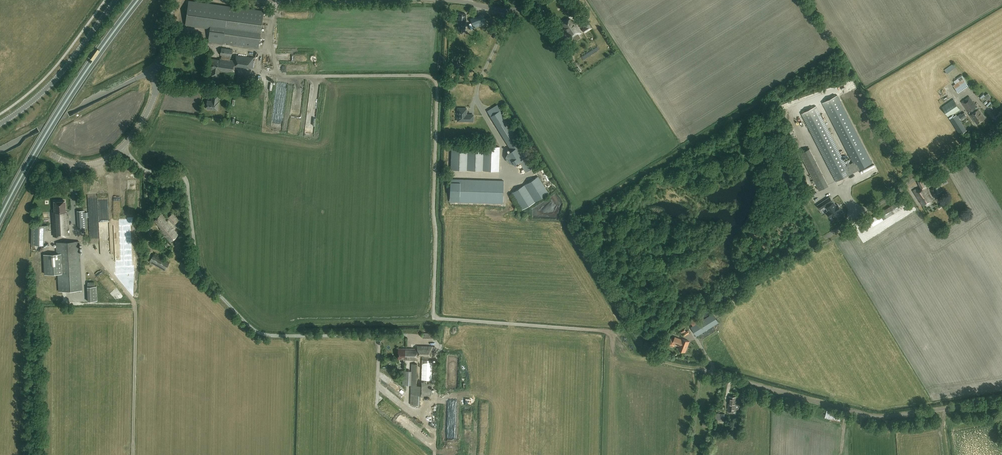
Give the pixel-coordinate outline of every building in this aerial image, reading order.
[(258,49),(261,27),(264,11),(228,6),(189,1),(185,25),(210,28),(208,42),(258,49)] [(465,30),(466,14),(458,13),(458,30),(465,30)] [(483,14),(470,19),(473,25),(485,20),(483,14)] [(571,39),(581,32),(573,21),(572,22),(570,18),(562,24),(567,30),(565,31),(571,39)] [(581,28),(585,33),(592,28),(586,18),(581,21),(584,26),(581,28)] [(558,44),(562,41),(565,39),(561,34),(555,38),(558,44)] [(222,48),(221,55),(231,56),(232,49),(222,48)] [(254,57),(253,57),(236,55),(235,60),(220,58),(220,60),(211,58),(210,69),(212,69),(211,76),(219,77),(219,72),(234,74),(235,65),(252,67),(254,57)] [(466,58),(463,60),(469,72),(472,70),(466,58)] [(945,70),(948,73),(957,67),(954,63),(945,70)] [(953,85),(958,92),(968,85),(961,76),(954,81),(955,83),(953,85)] [(219,95),(212,94),(212,98),(214,98),(214,101),(207,100),(206,108),(217,110),(219,102),(217,102),(217,99),(218,99),(219,95)] [(847,165),(816,106),(801,114),(836,182),(851,174),(851,173),(857,170),(857,171),(872,163),(838,95),(822,103),(853,162),(847,165)] [(972,107),(981,121),(985,118),(977,107),(974,102),(974,103),(969,96),(965,99),(972,107)] [(942,107),(949,117),(960,134),(967,130),(956,114),(953,116),(952,115),(960,109),(953,99),(942,107)] [(981,121),(972,107),(965,99),(961,102),(969,113),(977,124),(981,121)] [(466,108),(458,108),(457,117),(458,117),(458,121),(473,121),(473,115),(466,114),(466,113),(466,108)] [(501,109),(490,116),(511,150),(507,153),(505,158),(508,162),(515,164),(521,160),(528,170),(535,165),(501,109)] [(500,147),(452,145),(451,169),(499,171),(500,147)] [(828,185),(810,149),(800,153),(819,190),(828,185)] [(943,174),(938,177),(941,182),(946,179),(943,174)] [(538,176),(511,193),(521,210),(548,194),(538,176)] [(917,188),(913,191),(923,206),(933,200),(928,192),(928,191),(926,187),(929,185),(925,177),(917,180),(921,189),(919,191),(917,188)] [(450,179),(450,189),(450,202),(503,203),(504,180),(450,179)] [(934,188),(932,190),(934,194),(936,193),(937,194),(942,191),(939,185),(934,188)] [(51,208),(51,194),(41,194),(41,205),(45,206),(45,207),(51,208)] [(90,196),(91,201),(93,201),(94,208),(99,207),(99,196),(90,196)] [(833,201),(830,197),(817,205),(820,209),(830,202),(831,204),(827,207),(829,211),(827,212),(830,217),(832,216),(834,219),(841,214),(839,211),(841,210),(838,205),(836,206),(834,202),(833,203),(832,201),(833,201)] [(902,199),(869,219),(873,226),(906,205),(902,199)] [(65,201),(54,201),(55,212),(52,212),(54,236),(70,235),(68,215),(67,215),(67,210),(65,210),(65,201)] [(84,210),(77,210),(78,229),(87,228),(87,218),(84,218),(84,210)] [(168,217),(169,219),(174,224),(179,220),(173,213),(168,217)] [(178,235),(169,224),(161,214),(154,220),(161,228),(160,229),(171,241),(178,235)] [(32,225),(31,244),(43,245),(44,230),(48,230),(48,225),(32,225)] [(79,241),(56,242),(57,253),(44,254),(44,266),(45,266),(45,274),(58,273),(59,291),(81,290),(79,241)] [(154,254),(150,261),(165,270),(169,262),(154,254)] [(105,284),(116,299),(121,295),(109,280),(105,284)] [(87,287),(88,301),(97,301),(96,286),(87,287)] [(694,332),(698,329),(700,333),(713,325),(719,322),(713,313),(708,317),(691,327),(694,332)] [(709,336),(717,332),(715,327),(706,331),(709,336)] [(682,340),(675,337),(673,343),(680,346),(678,349),(685,352),(689,341),(682,339),(682,340)] [(398,359),(417,360),(417,364),(412,364),(411,371),(403,371),(402,385),(411,385),(410,404),(436,405),(438,344),(417,343),(417,349),(398,348),(398,359)] [(739,403),(736,403),(736,401),(735,401),(736,397),(729,396),(728,411),(735,412),(736,409),(739,409),(739,403)] [(825,418),(840,422),(842,415),(827,411),(825,418)]
